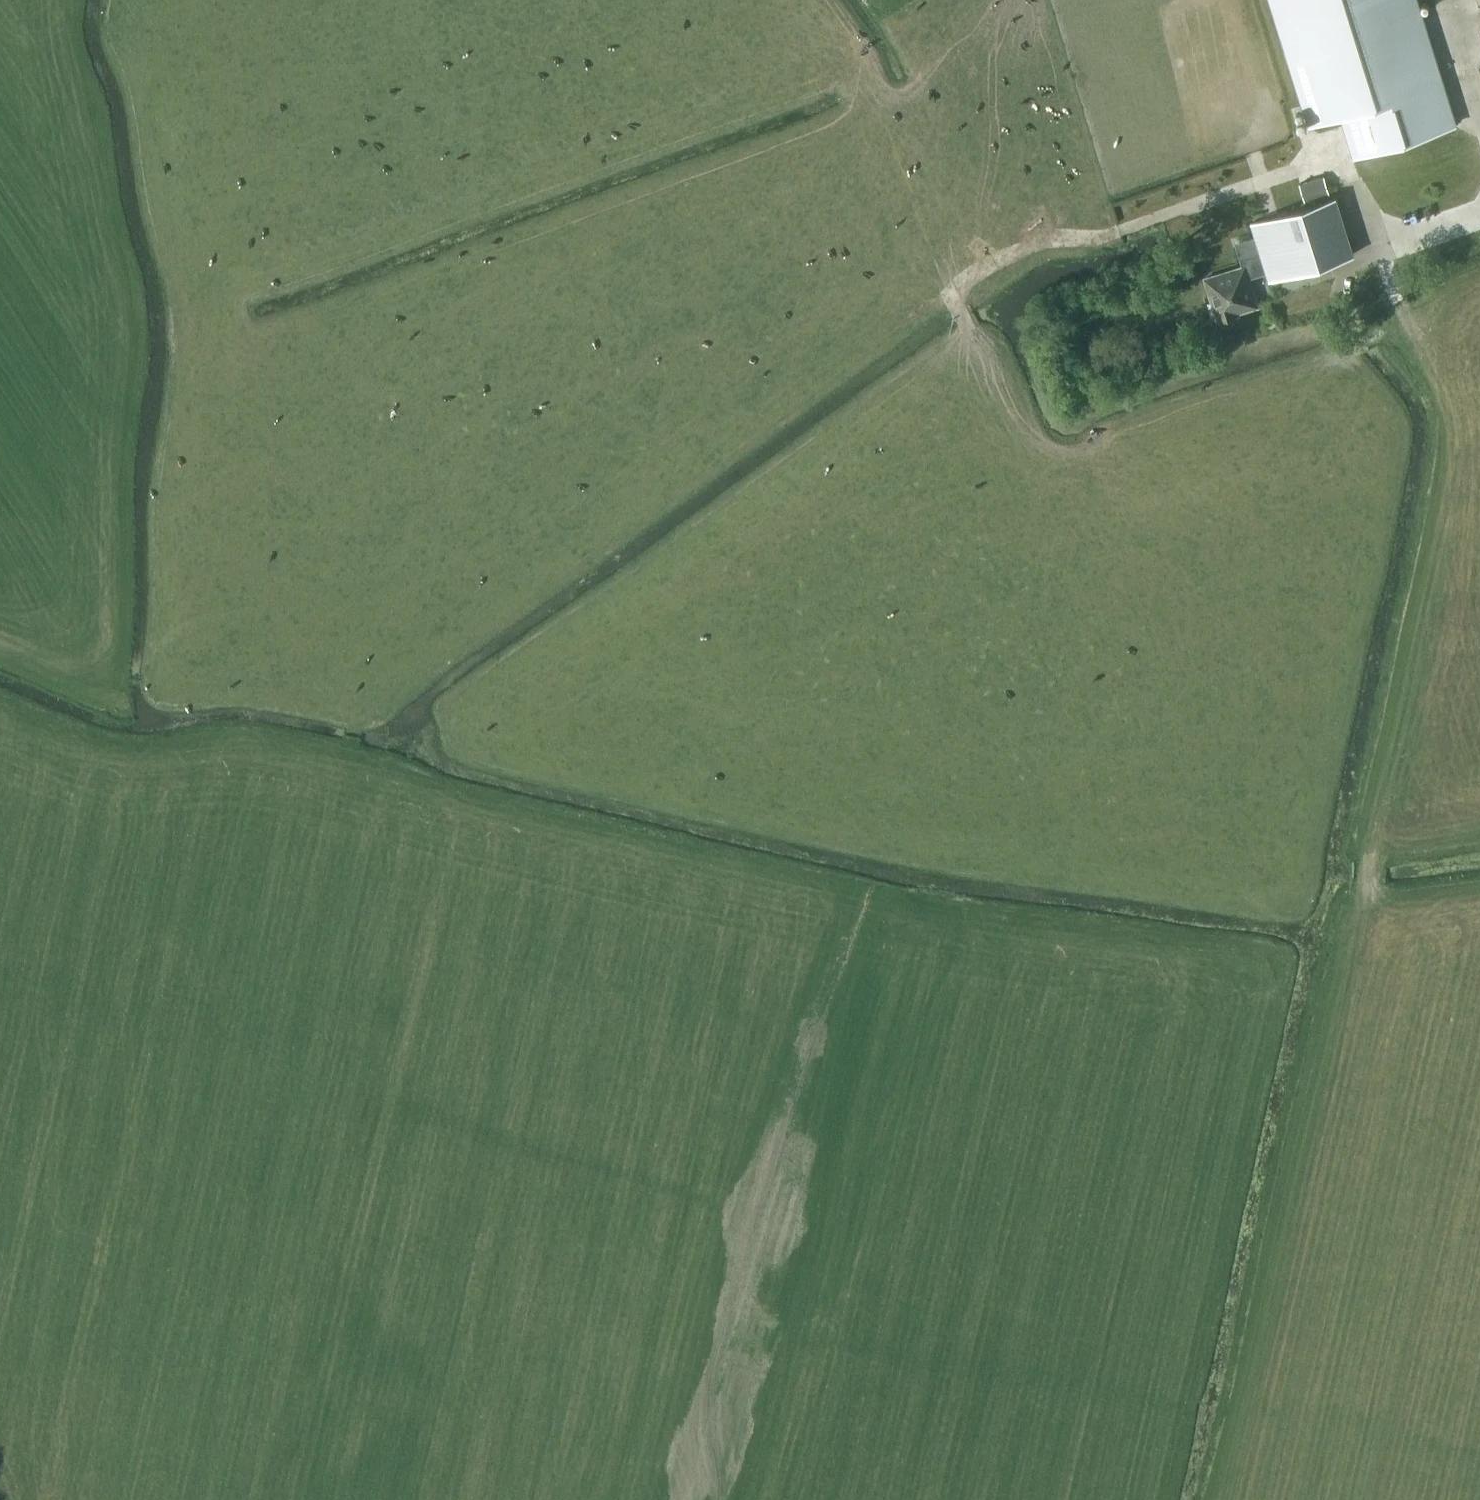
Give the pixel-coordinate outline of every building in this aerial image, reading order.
[(1313,123),(1345,113),(1357,154),(1452,124),(1414,0),(1274,0),(1313,123)] [(1299,184),(1304,202),(1329,194),(1323,176),(1299,184)] [(1257,305),(1248,279),(1267,273),(1270,280),(1354,253),(1335,196),(1251,223),(1261,253),(1241,259),(1243,267),(1207,279),(1214,301),(1211,302),(1217,321),(1241,313),(1240,311),(1257,305)]
